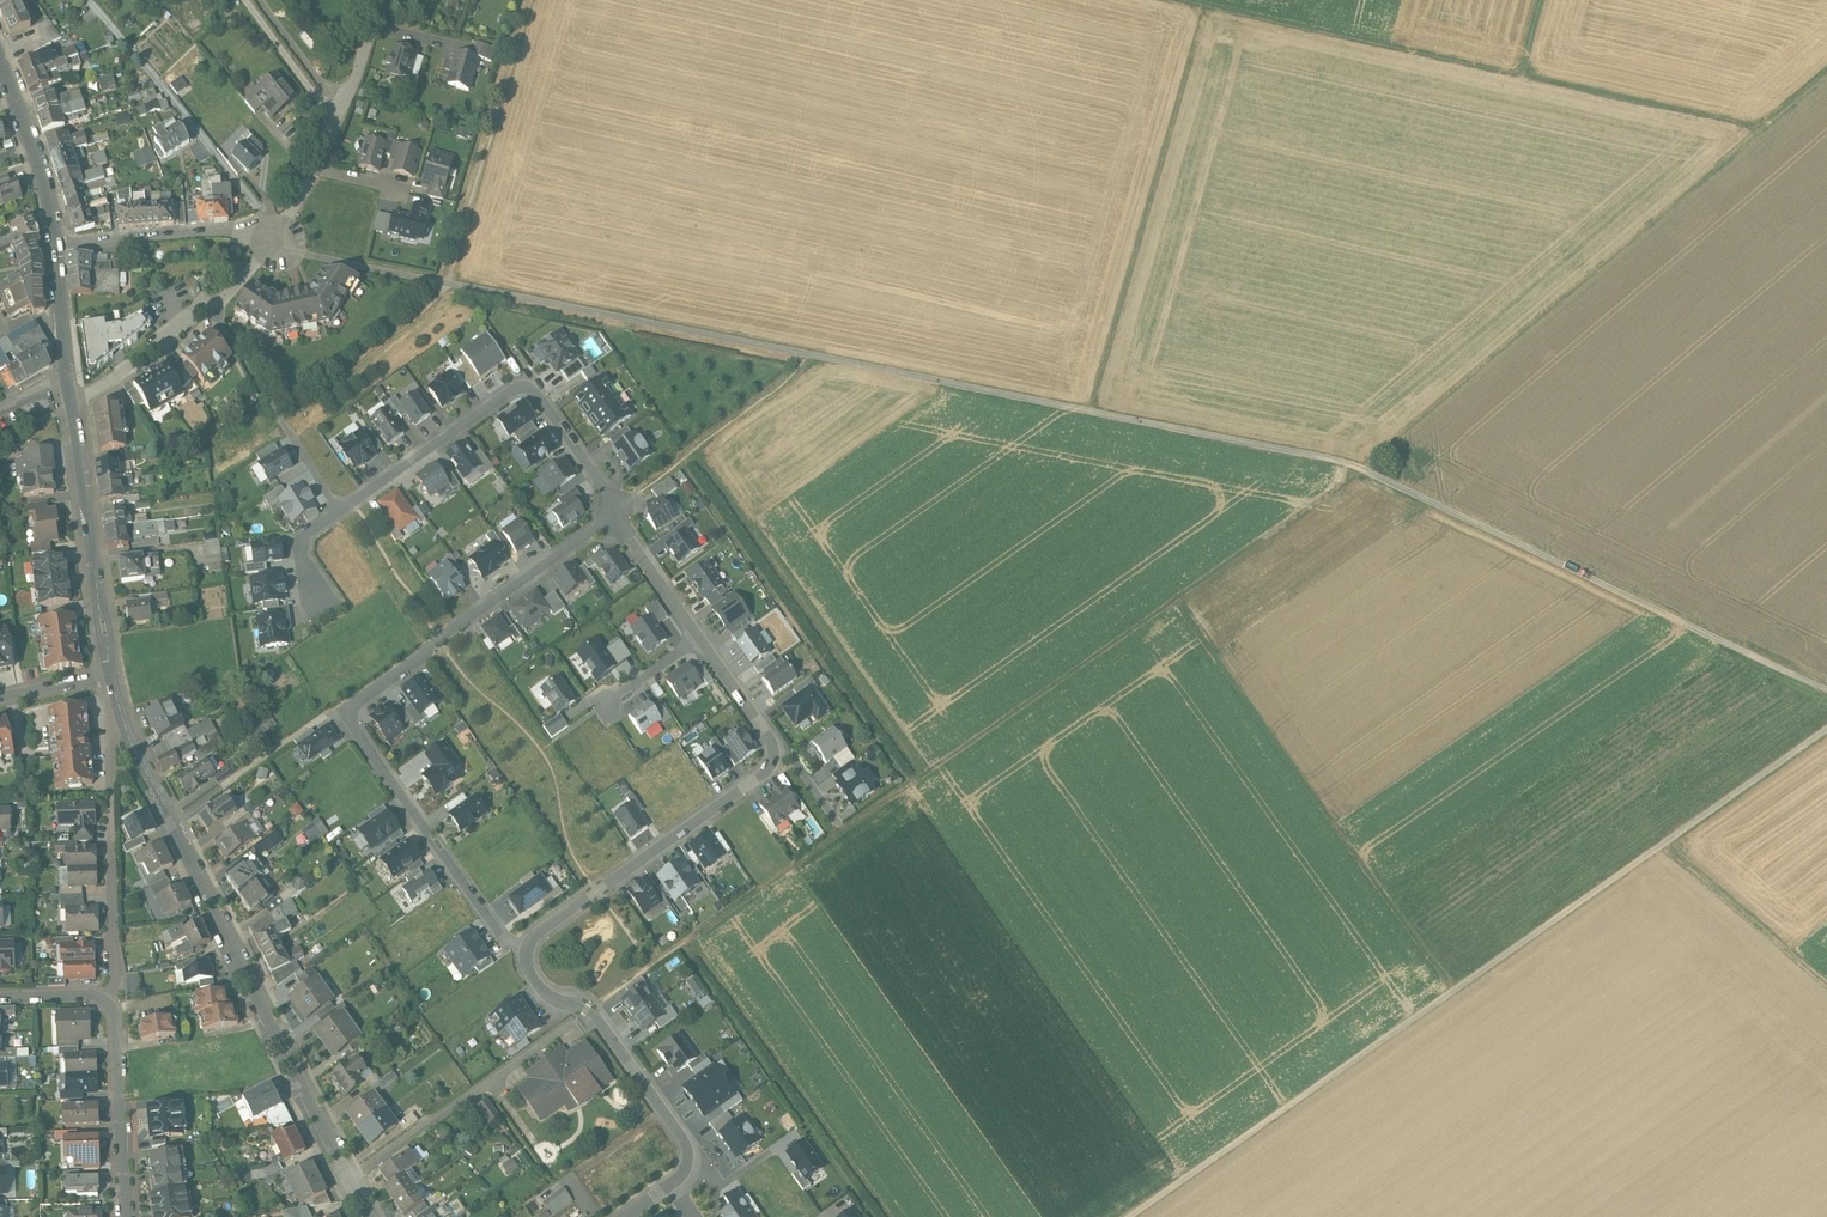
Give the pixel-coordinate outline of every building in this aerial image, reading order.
[(20,0),(0,0),(0,12),(10,36),(31,27),(20,0)] [(416,54),(395,48),(391,59),(390,59),(388,60),(387,64),(388,67),(389,67),(387,74),(408,80),(410,76),(416,54)] [(478,58),(457,52),(448,85),(468,91),(478,58)] [(38,57),(19,64),(24,78),(60,64),(57,57),(52,59),(53,61),(42,65),(38,57)] [(60,64),(24,78),(30,92),(61,79),(58,72),(63,70),(60,64)] [(276,76),(252,96),(262,108),(270,118),(285,106),(286,107),(295,99),(276,76)] [(419,78),(410,76),(408,80),(410,83),(410,86),(416,87),(419,78)] [(187,89),(179,80),(171,86),(177,95),(187,89)] [(130,92),(134,103),(145,99),(142,88),(130,92)] [(54,94),(33,100),(38,116),(59,109),(54,94)] [(262,108),(252,96),(245,102),(255,114),(262,108)] [(74,97),(62,100),(65,108),(73,105),(72,100),(75,99),(74,97)] [(159,102),(152,105),(154,113),(161,111),(159,102)] [(73,105),(65,108),(67,115),(79,112),(78,109),(75,110),(73,105)] [(152,105),(135,110),(139,118),(154,113),(152,105)] [(59,109),(38,116),(45,137),(65,131),(63,126),(64,126),(59,109)] [(190,143),(178,126),(167,134),(178,151),(190,143)] [(107,133),(89,139),(91,145),(109,140),(107,133)] [(68,135),(47,142),(52,157),(82,148),(91,145),(89,139),(87,134),(73,139),(71,142),(70,142),(68,135)] [(178,151),(167,134),(156,142),(167,159),(178,151)] [(252,137),(232,157),(245,169),(248,173),(249,171),(250,172),(256,166),(255,165),(262,159),(256,153),(263,147),(252,137)] [(367,139),(363,154),(361,154),(358,165),(367,168),(379,172),(384,154),(386,145),(386,144),(367,139)] [(394,144),(386,141),(386,144),(386,145),(384,154),(391,157),(394,144)] [(405,146),(394,144),(391,157),(390,158),(397,160),(401,147),(404,148),(405,146)] [(154,147),(137,153),(142,168),(159,162),(154,147)] [(404,148),(401,147),(397,160),(394,171),(412,176),(419,152),(404,148)] [(82,148),(52,157),(58,177),(79,171),(76,160),(85,157),(82,148)] [(108,151),(98,154),(101,165),(111,162),(108,151)] [(451,159),(434,154),(428,173),(427,174),(426,177),(426,179),(424,186),(430,188),(430,187),(433,188),(434,185),(447,188),(447,187),(443,186),(451,159)] [(245,169),(232,157),(228,162),(238,175),(245,169)] [(79,171),(58,177),(63,193),(82,187),(93,184),(94,183),(92,176),(85,178),(80,176),(79,171)] [(101,173),(92,176),(94,183),(103,180),(101,173)] [(22,199),(19,190),(19,189),(17,183),(16,180),(0,185),(0,207),(22,199)] [(94,183),(93,184),(95,190),(105,187),(103,180),(94,183)] [(220,180),(211,181),(211,182),(212,190),(213,202),(215,222),(232,221),(230,199),(232,199),(231,189),(230,190),(229,188),(221,189),(220,180)] [(447,188),(434,185),(433,188),(430,187),(430,188),(427,197),(443,200),(447,188)] [(82,187),(63,193),(67,205),(86,200),(82,187)] [(86,200),(67,205),(71,218),(90,212),(96,211),(95,207),(89,209),(86,200)] [(159,207),(149,208),(148,202),(145,202),(145,203),(147,227),(161,226),(159,207)] [(213,202),(199,204),(201,223),(215,222),(213,202)] [(145,203),(132,205),(132,208),(134,228),(147,227),(145,203)] [(173,205),(159,207),(161,226),(175,225),(173,205)] [(411,218),(394,214),(394,217),(390,233),(391,233),(400,235),(400,237),(414,241),(417,230),(424,232),(426,221),(425,221),(428,210),(414,206),(411,218)] [(96,211),(90,212),(91,216),(97,214),(98,217),(105,215),(103,208),(96,211)] [(132,208),(119,210),(121,229),(134,228),(132,208)] [(90,212),(71,218),(76,232),(95,226),(91,216),(90,212)] [(394,217),(382,214),(377,213),(373,231),(390,235),(391,233),(390,233),(394,217)] [(32,219),(11,226),(15,238),(19,237),(22,242),(37,237),(39,236),(36,229),(35,229),(32,219)] [(37,237),(22,242),(22,243),(12,247),(20,266),(22,265),(40,258),(36,244),(39,243),(37,237)] [(89,256),(67,256),(68,273),(90,272),(90,266),(89,256)] [(40,258),(22,265),(22,277),(20,277),(15,279),(14,277),(8,280),(11,289),(43,276),(40,258)] [(107,264),(94,264),(90,266),(90,272),(110,272),(110,261),(107,261),(107,264)] [(90,272),(68,273),(71,294),(91,294),(90,272)] [(90,272),(91,294),(111,293),(110,272),(90,272)] [(301,294),(292,293),(285,297),(276,299),(275,296),(273,295),(270,295),(253,284),(235,312),(257,327),(270,336),(330,323),(338,311),(359,279),(324,272),(314,286),(311,287),(310,289),(310,292),(301,294)] [(0,293),(0,294),(9,317),(30,307),(33,314),(45,310),(43,276),(11,289),(0,293)] [(330,323),(270,336),(257,327),(250,337),(266,348),(338,333),(348,318),(338,311),(330,323)] [(108,321),(82,324),(89,374),(129,344),(130,345),(138,339),(136,337),(151,326),(142,315),(121,325),(109,327),(108,321)] [(34,322),(7,337),(14,350),(16,352),(20,350),(25,358),(17,362),(27,379),(49,366),(40,350),(48,345),(34,322)] [(210,332),(182,357),(188,364),(198,375),(204,382),(230,358),(221,348),(223,347),(210,332)] [(553,337),(552,335),(544,341),(546,343),(539,347),(557,372),(560,370),(577,358),(578,358),(573,351),(575,350),(567,338),(565,340),(560,333),(553,337)] [(486,336),(473,345),(477,350),(465,357),(462,351),(461,352),(464,358),(480,379),(505,361),(505,362),(506,361),(487,334),(486,334),(486,335),(486,336)] [(7,337),(0,341),(0,351),(3,356),(14,350),(7,337)] [(3,356),(0,358),(0,374),(9,389),(16,385),(6,369),(9,367),(3,356)] [(480,379),(464,358),(459,361),(463,366),(457,371),(466,383),(469,388),(481,380),(480,379)] [(577,358),(560,370),(568,382),(585,370),(577,358)] [(9,367),(6,369),(16,385),(27,379),(17,362),(9,367)] [(174,377),(167,364),(154,372),(153,372),(147,375),(147,376),(134,384),(136,388),(145,402),(149,409),(158,404),(160,407),(162,406),(175,399),(173,395),(182,390),(182,389),(174,377)] [(198,375),(188,364),(182,369),(192,380),(198,375)] [(457,371),(453,365),(446,370),(449,374),(450,374),(459,387),(466,383),(457,371)] [(192,380),(182,369),(174,377),(182,389),(192,380)] [(449,374),(429,389),(442,408),(463,393),(459,387),(450,374),(449,374)] [(604,378),(575,398),(588,418),(618,397),(604,378)] [(192,380),(182,389),(182,390),(173,395),(175,399),(162,406),(168,417),(183,408),(189,418),(201,411),(195,401),(205,395),(204,393),(192,380)] [(145,402),(136,388),(128,393),(136,407),(145,402)] [(255,391),(250,394),(254,401),(259,398),(255,391)] [(399,404),(408,416),(416,427),(432,416),(415,392),(399,404)] [(618,397),(588,418),(602,437),(631,416),(618,397)] [(390,402),(399,415),(402,420),(408,416),(399,404),(396,398),(390,402)] [(399,415),(390,402),(383,406),(386,409),(393,419),(399,415)] [(526,409),(522,403),(498,420),(509,436),(513,434),(531,421),(535,419),(527,408),(526,409)] [(118,404),(96,407),(101,449),(124,446),(118,404)] [(393,419),(386,409),(371,420),(389,445),(404,435),(393,419)] [(531,421),(513,434),(518,441),(536,428),(531,421)] [(536,428),(518,441),(522,446),(540,434),(536,428)] [(627,428),(610,440),(615,448),(633,436),(627,428)] [(522,446),(519,449),(532,466),(555,450),(543,432),(540,434),(522,446)] [(375,454),(362,434),(338,450),(352,470),(375,454)] [(615,448),(613,450),(618,457),(617,458),(622,466),(624,465),(628,471),(650,456),(635,434),(633,436),(615,448)] [(464,443),(448,455),(464,478),(478,469),(481,467),(473,455),(464,443)] [(51,448),(32,451),(33,452),(29,453),(24,456),(25,460),(16,461),(18,477),(23,476),(51,472),(54,472),(51,448)] [(493,467),(481,450),(473,455),(481,467),(478,469),(482,475),(493,467)] [(289,469),(280,454),(259,467),(268,482),(289,469)] [(564,461),(542,476),(553,492),(575,476),(564,461)] [(116,463),(96,465),(98,483),(119,480),(118,472),(116,463)] [(435,464),(416,477),(423,487),(422,493),(439,496),(440,490),(449,484),(441,473),(435,464)] [(460,486),(448,468),(441,473),(449,484),(453,490),(460,486)] [(130,470),(118,472),(119,480),(131,478),(130,470)] [(51,472),(23,476),(24,483),(20,488),(23,491),(24,497),(54,493),(53,486),(52,476),(51,472)] [(131,478),(119,480),(120,487),(132,485),(131,478)] [(670,479),(652,491),(659,501),(661,499),(661,500),(677,489),(670,479)] [(119,480),(98,483),(101,501),(122,498),(120,487),(119,480)] [(282,487),(263,498),(269,507),(284,498),(287,496),(282,487)] [(306,494),(302,487),(287,496),(284,498),(288,505),(282,509),(286,516),(288,515),(292,522),(303,516),(315,508),(311,501),(312,500),(308,493),(306,494)] [(411,510),(397,491),(379,503),(394,525),(399,531),(416,519),(411,510)] [(578,495),(562,506),(552,513),(552,514),(563,529),(570,524),(571,526),(578,521),(577,519),(585,514),(578,504),(582,500),(578,495)] [(659,501),(649,508),(648,518),(656,530),(674,517),(661,500),(661,499),(659,501)] [(46,502),(27,504),(29,514),(35,513),(35,512),(48,510),(46,502)] [(430,512),(424,504),(418,508),(424,516),(430,512)] [(416,506),(411,510),(416,519),(420,524),(426,520),(416,506)] [(315,508),(303,516),(308,523),(319,515),(315,508)] [(48,510),(35,512),(35,513),(37,528),(38,528),(59,525),(61,525),(60,518),(58,519),(57,509),(48,510)] [(124,512),(103,515),(104,529),(125,526),(124,512)] [(534,531),(522,514),(517,518),(519,521),(529,535),(534,531)] [(139,516),(133,517),(128,520),(128,526),(140,524),(139,516)] [(694,525),(689,519),(685,523),(689,529),(694,525)] [(533,541),(519,521),(503,533),(517,553),(533,541)] [(685,523),(674,531),(678,537),(686,531),(689,529),(685,523)] [(59,525),(38,528),(37,528),(35,528),(37,544),(37,545),(50,543),(59,541),(57,532),(60,532),(59,525)] [(399,531),(394,525),(388,530),(396,541),(403,537),(399,531)] [(125,526),(104,529),(107,549),(127,546),(125,526)] [(678,537),(666,545),(679,563),(699,549),(686,531),(678,537)] [(505,549),(493,532),(486,537),(492,545),(499,554),(505,549)] [(210,570),(225,569),(223,539),(209,539),(210,570)] [(280,542),(252,546),(254,564),(254,565),(266,563),(283,561),(280,542)] [(37,544),(31,545),(32,554),(51,552),(50,543),(37,545),(37,544)] [(492,545),(483,552),(476,551),(475,557),(471,560),(474,565),(473,571),(479,573),(484,579),(492,573),(491,572),(504,562),(499,554),(492,545)] [(629,571),(615,551),(597,565),(611,585),(629,571)] [(460,569),(451,555),(443,561),(446,564),(454,574),(454,572),(456,571),(457,570),(460,569)] [(156,556),(118,561),(120,583),(143,580),(143,579),(158,577),(156,556)] [(64,557),(34,561),(36,575),(35,575),(34,576),(36,591),(37,592),(38,592),(40,605),(41,605),(70,601),(68,593),(69,593),(70,592),(69,587),(68,586),(67,586),(66,573),(67,572),(67,567),(65,566),(64,557)] [(712,560),(689,577),(705,599),(722,587),(711,571),(717,567),(712,560)] [(266,563),(254,565),(254,564),(245,565),(246,575),(258,573),(267,572),(266,563)] [(446,564),(436,571),(437,574),(431,578),(446,600),(453,596),(454,597),(458,594),(457,593),(463,588),(458,580),(456,579),(455,578),(454,576),(454,574),(446,564)] [(573,564),(553,578),(566,596),(585,582),(577,570),(573,564)] [(596,584),(583,566),(577,570),(585,582),(589,588),(596,584)] [(267,572),(258,573),(259,580),(275,578),(274,571),(267,572)] [(259,580),(252,581),(255,605),(263,604),(278,602),(283,601),(282,594),(287,593),(286,584),(281,584),(280,577),(275,578),(259,580)] [(722,587),(705,599),(709,605),(721,597),(726,592),(722,587)] [(36,591),(12,594),(15,617),(42,613),(41,605),(40,605),(38,592),(37,592),(36,591)] [(535,591),(510,609),(518,621),(518,620),(524,628),(549,610),(542,601),(535,591)] [(554,592),(542,601),(549,610),(554,616),(565,608),(554,592)] [(166,593),(151,595),(152,603),(167,601),(166,593)] [(738,602),(734,596),(725,602),(721,605),(720,605),(713,611),(724,626),(728,632),(745,619),(746,618),(742,612),(747,609),(741,600),(738,602)] [(721,597),(709,605),(713,611),(720,605),(721,605),(725,602),(721,597)] [(278,602),(263,604),(264,611),(267,610),(279,609),(278,602)] [(668,618),(657,602),(646,611),(650,617),(657,626),(668,618)] [(148,603),(127,606),(129,614),(127,614),(128,625),(150,622),(148,603)] [(279,609),(267,610),(268,618),(284,616),(285,624),(291,624),(288,607),(279,609)] [(55,612),(33,615),(35,623),(29,624),(31,643),(43,641),(40,622),(56,620),(55,612)] [(268,618),(258,620),(260,637),(265,637),(267,648),(288,645),(285,624),(284,616),(268,618)] [(56,620),(40,622),(43,641),(47,671),(80,666),(74,617),(56,620)] [(507,630),(498,617),(483,628),(495,645),(494,646),(495,647),(495,646),(496,647),(511,636),(507,630)] [(657,626),(650,617),(632,630),(638,638),(637,639),(641,646),(642,645),(648,653),(666,640),(657,626)] [(745,619),(728,632),(732,637),(749,625),(745,619)] [(521,637),(513,626),(507,630),(511,636),(516,642),(521,637)] [(0,632),(0,669),(13,667),(9,648),(10,648),(7,631),(0,632)] [(770,654),(753,631),(744,637),(746,640),(738,646),(751,664),(759,658),(761,660),(770,654)] [(604,651),(615,666),(610,670),(611,671),(632,657),(620,639),(604,651)] [(610,670),(615,666),(604,651),(597,641),(577,654),(597,682),(611,671),(610,670)] [(781,658),(763,671),(767,677),(785,664),(781,658)] [(713,681),(701,664),(695,668),(707,685),(713,681)] [(767,677),(762,680),(773,696),(797,679),(786,664),(785,664),(767,677)] [(687,666),(680,671),(681,672),(674,677),(674,675),(666,681),(678,698),(685,693),(687,696),(694,690),(693,689),(700,684),(687,666)] [(435,695),(423,678),(403,691),(412,703),(420,715),(423,712),(434,705),(435,707),(443,702),(437,694),(435,695)] [(558,678),(542,690),(558,713),(575,702),(558,678)] [(811,678),(793,691),(797,697),(811,687),(815,685),(811,678)] [(656,687),(663,696),(668,693),(660,683),(656,687)] [(797,697),(782,708),(795,727),(812,715),(817,722),(827,714),(828,715),(829,714),(829,713),(811,687),(797,697)] [(672,719),(660,702),(652,707),(661,721),(664,725),(672,719)] [(403,709),(398,703),(389,710),(401,727),(411,720),(403,709)] [(420,715),(412,703),(403,709),(411,720),(415,727),(428,718),(423,712),(420,715)] [(652,707),(649,703),(628,717),(641,735),(661,721),(652,707)] [(171,704),(162,709),(161,707),(147,715),(154,729),(151,730),(157,740),(161,738),(174,732),(178,729),(172,717),(176,715),(171,704)] [(386,707),(371,718),(387,741),(403,730),(401,727),(389,710),(386,707)] [(85,708),(49,711),(53,747),(57,788),(92,784),(85,708)] [(53,747),(49,711),(31,713),(35,748),(53,747)] [(568,727),(560,715),(544,727),(552,738),(568,727)] [(271,728),(263,716),(256,721),(264,733),(271,728)] [(0,721),(0,755),(2,755),(2,757),(14,755),(7,720),(0,721)] [(338,742),(328,727),(316,736),(298,748),(308,762),(319,755),(328,749),(338,742)] [(198,729),(178,739),(182,747),(189,744),(192,751),(197,749),(195,747),(205,742),(198,729)] [(823,760),(825,765),(832,760),(847,749),(833,729),(809,746),(820,762),(823,760)] [(298,748),(316,736),(312,730),(294,742),(298,748)] [(742,731),(726,742),(728,745),(741,762),(756,751),(742,731)] [(178,739),(174,732),(161,738),(170,753),(182,747),(178,739)] [(722,749),(715,739),(709,744),(713,749),(713,748),(722,761),(728,757),(722,749)] [(217,741),(200,751),(202,753),(195,757),(198,762),(203,759),(215,753),(215,752),(221,748),(217,741)] [(170,753),(157,760),(162,772),(183,761),(181,757),(192,751),(189,744),(182,747),(170,753)] [(458,779),(449,765),(455,761),(444,745),(427,756),(436,768),(423,777),(427,782),(428,781),(437,794),(453,782),(458,779)] [(741,762),(728,745),(722,749),(728,757),(735,766),(741,762)] [(722,761),(713,748),(713,749),(697,760),(713,782),(729,771),(722,761)] [(332,754),(328,749),(319,755),(323,761),(332,754)] [(855,760),(847,749),(832,760),(840,771),(850,764),(855,760)] [(17,769),(14,755),(2,757),(2,755),(0,755),(0,773),(17,769)] [(206,762),(178,779),(185,791),(191,788),(193,791),(201,786),(199,783),(213,774),(206,762)] [(840,771),(832,776),(838,784),(855,771),(850,764),(840,771)] [(838,784),(836,785),(842,793),(844,793),(847,797),(846,798),(852,806),(874,791),(858,769),(855,771),(838,784)] [(127,786),(121,788),(123,795),(129,793),(127,786)] [(789,796),(783,788),(771,796),(787,819),(798,811),(799,811),(789,796)] [(807,810),(795,792),(789,796),(799,811),(798,811),(801,814),(807,810)] [(245,794),(233,802),(238,808),(250,801),(245,794)] [(463,794),(453,801),(445,807),(451,814),(453,813),(468,802),(463,794)] [(644,810),(632,794),(627,798),(631,804),(638,814),(644,810)] [(787,819),(771,796),(760,805),(765,813),(775,827),(776,827),(787,819)] [(468,802),(453,813),(451,814),(450,815),(461,831),(483,816),(479,810),(480,809),(479,808),(481,807),(475,798),(468,802)] [(225,799),(199,818),(208,831),(222,821),(235,812),(225,799)] [(84,804),(84,802),(75,803),(75,804),(58,805),(59,825),(75,825),(75,828),(91,827),(91,825),(94,824),(93,804),(84,804)] [(638,814),(631,804),(615,816),(631,839),(647,828),(638,814)] [(386,813),(386,814),(388,813),(384,806),(368,817),(372,823),(386,813)] [(235,812),(222,821),(226,828),(232,824),(246,814),(242,807),(235,812)] [(0,811),(0,831),(1,831),(2,833),(8,833),(9,831),(10,831),(9,811),(0,811)] [(147,813),(124,824),(132,841),(133,841),(142,836),(155,830),(147,813)] [(246,814),(232,824),(237,830),(244,825),(246,828),(247,827),(247,828),(255,822),(248,813),(246,814)] [(388,817),(386,814),(386,813),(372,823),(359,832),(371,850),(388,838),(399,830),(399,829),(390,816),(388,817)] [(775,827),(765,813),(760,817),(772,834),(778,830),(776,827),(775,827)] [(304,830),(315,843),(331,829),(320,816),(304,830)] [(237,830),(217,844),(227,858),(254,839),(247,830),(248,829),(247,828),(247,827),(246,828),(244,825),(237,830)] [(91,827),(75,828),(76,841),(91,841),(91,827)] [(392,844),(395,842),(404,836),(400,829),(399,829),(399,830),(388,838),(392,844)] [(275,832),(259,843),(266,853),(282,842),(275,832)] [(712,838),(710,834),(690,848),(693,851),(701,863),(703,866),(711,860),(713,863),(725,855),(712,838)] [(731,851),(718,834),(712,838),(725,855),(731,851)] [(132,841),(123,845),(126,852),(146,843),(142,836),(133,841),(132,841)] [(76,841),(54,842),(54,853),(66,853),(66,849),(76,849),(76,841)] [(407,868),(419,860),(421,859),(408,841),(399,848),(382,860),(381,860),(394,878),(407,868)] [(162,842),(136,855),(140,865),(146,866),(151,876),(162,870),(173,865),(162,842)] [(382,860),(399,848),(395,842),(392,844),(378,854),(382,860)] [(76,849),(66,849),(66,853),(66,868),(68,868),(95,867),(94,848),(76,849)] [(701,863),(693,851),(690,854),(687,856),(695,867),(701,863)] [(687,856),(687,855),(673,865),(674,866),(682,861),(694,877),(699,873),(695,867),(687,856)] [(253,856),(225,877),(239,896),(261,881),(264,878),(259,871),(262,868),(253,856)] [(412,874),(419,869),(423,866),(419,860),(407,868),(412,874)] [(674,866),(658,877),(675,901),(684,895),(686,896),(689,893),(689,891),(698,884),(694,877),(682,861),(674,866)] [(95,867),(68,868),(69,886),(69,887),(81,886),(96,886),(95,867)] [(412,874),(406,878),(409,884),(423,875),(419,869),(412,874)] [(151,876),(146,878),(150,886),(165,878),(166,878),(162,870),(151,876)] [(409,884),(402,890),(411,903),(430,890),(439,884),(431,873),(428,876),(425,877),(423,875),(409,884)] [(540,885),(532,873),(520,881),(524,887),(509,898),(520,914),(541,900),(552,892),(551,892),(544,882),(540,885)] [(165,878),(150,886),(155,897),(171,889),(165,878)] [(261,881),(239,896),(251,912),(262,905),(264,908),(275,901),(261,881)] [(643,881),(627,892),(644,915),(659,904),(660,904),(651,892),(643,881)] [(171,889),(155,897),(164,914),(191,901),(182,884),(171,889)] [(439,884),(430,890),(434,896),(443,890),(439,884)] [(69,886),(60,886),(60,894),(82,894),(81,886),(69,887),(69,886)] [(292,886),(278,895),(284,903),(297,894),(292,886)] [(552,892),(541,900),(545,906),(563,893),(558,887),(551,892),(552,892)] [(670,906),(657,888),(651,892),(660,904),(659,904),(663,910),(670,906)] [(82,894),(60,894),(61,910),(67,909),(82,908),(82,894)] [(280,906),(250,927),(254,936),(286,920),(280,906)] [(82,908),(67,909),(68,930),(98,929),(97,908),(82,908)] [(286,920),(254,936),(262,954),(281,945),(277,938),(283,935),(282,932),(290,928),(286,920)] [(201,921),(190,926),(189,922),(184,925),(185,928),(181,931),(179,927),(160,937),(165,946),(184,937),(186,940),(206,931),(201,921)] [(468,927),(454,937),(458,943),(472,933),(468,927)] [(206,931),(186,940),(188,944),(175,950),(178,957),(182,955),(183,956),(193,952),(191,949),(196,947),(197,950),(202,948),(200,945),(210,940),(206,931)] [(458,943),(445,952),(454,964),(482,945),(473,932),(472,933),(458,943)] [(10,971),(9,967),(14,967),(13,942),(0,942),(0,971),(10,971)] [(73,945),(61,945),(62,961),(64,961),(94,960),(94,944),(73,945)] [(281,945),(262,954),(271,972),(289,963),(286,956),(281,945)] [(482,945),(454,964),(463,977),(475,968),(490,958),(490,957),(482,945)] [(300,949),(286,956),(289,963),(304,956),(300,949)] [(175,950),(168,954),(171,961),(178,957),(175,950)] [(191,987),(215,979),(207,954),(182,963),(191,987)] [(490,958),(475,968),(479,974),(494,964),(490,958)] [(94,960),(65,961),(66,977),(66,979),(95,978),(94,960)] [(312,969),(298,979),(304,987),(317,978),(318,977),(312,969)] [(284,971),(274,977),(278,984),(287,977),(284,971)] [(66,977),(49,978),(49,986),(66,985),(66,979),(66,977)] [(329,1003),(320,991),(324,988),(317,978),(304,987),(290,997),(302,1014),(303,1014),(306,1018),(305,1019),(306,1019),(316,1012),(329,1003)] [(642,978),(625,990),(630,996),(643,986),(646,990),(649,989),(642,978)] [(646,990),(643,986),(630,996),(622,1002),(633,1017),(654,1002),(646,990)] [(224,990),(192,996),(193,998),(191,1002),(197,1007),(198,1013),(201,1012),(230,1007),(228,997),(225,997),(224,990)] [(502,1034),(530,1014),(519,999),(491,1019),(502,1034)] [(329,1003),(316,1012),(320,1018),(334,1008),(330,1002),(329,1003)] [(662,1013),(654,1002),(633,1017),(643,1032),(655,1023),(665,1016),(662,1013)] [(0,1006),(0,1013),(2,1013),(2,1016),(15,1015),(15,1006),(0,1006)] [(230,1007),(201,1012),(201,1015),(199,1018),(205,1023),(207,1029),(238,1024),(236,1012),(233,1013),(232,1007),(230,1007)] [(670,1007),(662,1013),(665,1016),(655,1023),(660,1030),(678,1017),(670,1007)] [(334,1008),(320,1018),(326,1025),(340,1015),(334,1008)] [(88,1012),(57,1012),(58,1023),(61,1023),(61,1038),(58,1038),(58,1039),(78,1039),(89,1038),(88,1012)] [(326,1025),(315,1033),(323,1042),(324,1042),(332,1054),(347,1043),(349,1045),(360,1037),(350,1024),(347,1026),(340,1016),(343,1014),(343,1013),(340,1015),(326,1025)] [(530,1014),(502,1034),(512,1049),(541,1028),(530,1014)] [(173,1017),(141,1022),(142,1028),(139,1029),(141,1040),(176,1034),(174,1025),(176,1022),(173,1019),(173,1017)] [(697,1060),(679,1035),(661,1048),(661,1049),(657,1052),(665,1063),(669,1060),(678,1073),(688,1066),(697,1060)] [(58,1039),(57,1039),(57,1047),(59,1047),(78,1047),(78,1039),(58,1039)] [(564,1053),(558,1057),(557,1055),(534,1071),(535,1073),(530,1077),(532,1080),(518,1090),(534,1114),(542,1108),(547,1114),(562,1103),(568,1111),(583,1100),(582,1099),(590,1093),(591,1095),(607,1084),(601,1076),(606,1072),(599,1061),(595,1063),(594,1061),(597,1058),(586,1043),(566,1056),(564,1053)] [(78,1047),(59,1047),(60,1055),(66,1054),(66,1053),(78,1053),(78,1047)] [(3,1049),(3,1051),(0,1051),(0,1058),(6,1058),(17,1057),(16,1048),(3,1049)] [(78,1053),(66,1053),(66,1054),(67,1064),(71,1064),(71,1073),(97,1072),(97,1053),(78,1053)] [(697,1060),(688,1066),(692,1072),(692,1071),(707,1061),(708,1060),(703,1055),(697,1060)] [(357,1057),(331,1075),(345,1095),(360,1085),(364,1082),(364,1081),(359,1075),(366,1070),(357,1057)] [(712,1068),(707,1061),(692,1071),(697,1078),(712,1068)] [(720,1079),(712,1068),(697,1078),(683,1088),(692,1100),(693,1099),(697,1105),(695,1106),(704,1118),(720,1107),(733,1097),(733,1096),(725,1086),(722,1088),(717,1081),(720,1079)] [(97,1072),(71,1073),(71,1081),(68,1081),(68,1092),(81,1092),(97,1092),(97,1072)] [(373,1075),(364,1081),(364,1082),(360,1085),(364,1091),(369,1088),(378,1082),(373,1075)] [(378,1082),(369,1088),(374,1096),(387,1087),(381,1080),(378,1082)] [(253,1117),(278,1105),(269,1086),(244,1098),(253,1117)] [(737,1094),(733,1096),(733,1097),(720,1107),(725,1114),(727,1112),(742,1101),(737,1094)] [(371,1097),(348,1114),(359,1129),(382,1112),(371,1097)] [(499,1117),(487,1100),(477,1108),(489,1125),(499,1117)] [(182,1104),(149,1107),(150,1118),(149,1118),(150,1124),(149,1124),(151,1139),(164,1138),(164,1137),(165,1137),(170,1137),(170,1135),(183,1134),(181,1116),(183,1116),(182,1104)] [(95,1106),(66,1107),(63,1108),(64,1124),(98,1123),(97,1108),(95,1106)] [(382,1112),(359,1129),(370,1145),(396,1126),(390,1118),(387,1120),(382,1112)] [(735,1124),(727,1112),(725,1114),(709,1124),(718,1137),(721,1135),(720,1134),(735,1124)] [(412,1113),(398,1123),(404,1130),(417,1120),(412,1113)] [(742,1119),(735,1124),(720,1134),(721,1135),(727,1143),(725,1145),(729,1150),(730,1149),(737,1158),(758,1143),(742,1119)] [(294,1130),(284,1135),(282,1132),(272,1136),(284,1161),(304,1151),(294,1130)] [(98,1137),(68,1138),(68,1147),(65,1151),(65,1156),(68,1158),(75,1158),(75,1163),(85,1163),(99,1163),(98,1137)] [(164,1138),(151,1139),(152,1147),(166,1145),(165,1137),(164,1137),(164,1138)] [(195,1140),(180,1142),(182,1150),(183,1150),(183,1151),(197,1149),(195,1140)] [(804,1142),(787,1154),(793,1162),(792,1162),(798,1171),(799,1171),(806,1180),(822,1169),(804,1142)] [(407,1146),(393,1156),(397,1162),(410,1153),(412,1152),(407,1146)] [(182,1150),(149,1156),(152,1172),(151,1172),(152,1178),(150,1178),(153,1195),(185,1189),(184,1185),(183,1151),(183,1150),(182,1150)] [(397,1162),(381,1173),(389,1184),(412,1168),(418,1165),(410,1153),(397,1162)] [(517,1158),(506,1164),(511,1173),(521,1167),(517,1158)] [(279,1163),(264,1170),(268,1177),(280,1171),(283,1170),(279,1163)] [(311,1164),(286,1176),(301,1205),(312,1200),(326,1193),(311,1164)] [(389,1184),(384,1188),(394,1202),(420,1184),(422,1182),(412,1168),(389,1184)] [(79,1170),(66,1171),(66,1178),(79,1177),(79,1170)] [(264,1170),(250,1172),(251,1180),(264,1178),(267,1177),(268,1177),(264,1170)] [(268,1177),(267,1177),(264,1178),(268,1187),(284,1179),(280,1171),(268,1177)] [(806,1180),(799,1171),(798,1171),(792,1175),(803,1191),(811,1186),(806,1180)] [(79,1177),(66,1178),(67,1195),(77,1194),(77,1197),(98,1196),(98,1190),(100,1190),(99,1177),(79,1177)] [(420,1184),(394,1202),(404,1216),(410,1212),(424,1201),(432,1196),(429,1192),(427,1193),(420,1184)] [(152,1195),(153,1203),(152,1203),(153,1209),(154,1209),(155,1216),(189,1216),(188,1207),(189,1207),(188,1199),(186,1199),(185,1189),(153,1195),(152,1195)] [(563,1189),(543,1204),(552,1216),(572,1202),(563,1189)] [(326,1193),(312,1200),(314,1205),(331,1203),(326,1193)] [(736,1193),(725,1201),(730,1208),(722,1214),(724,1216),(754,1216),(741,1200),(736,1193)] [(748,1195),(741,1200),(754,1216),(760,1213),(748,1195)] [(410,1212),(414,1216),(417,1216),(429,1208),(424,1201),(410,1212)] [(417,1216),(430,1216),(434,1214),(434,1213),(438,1210),(435,1205),(429,1208),(417,1216)] [(452,1214),(445,1205),(438,1210),(434,1213),(434,1214),(430,1216),(448,1216),(452,1214)] [(285,1211),(288,1216),(305,1216),(310,1215),(306,1207),(285,1211)]
